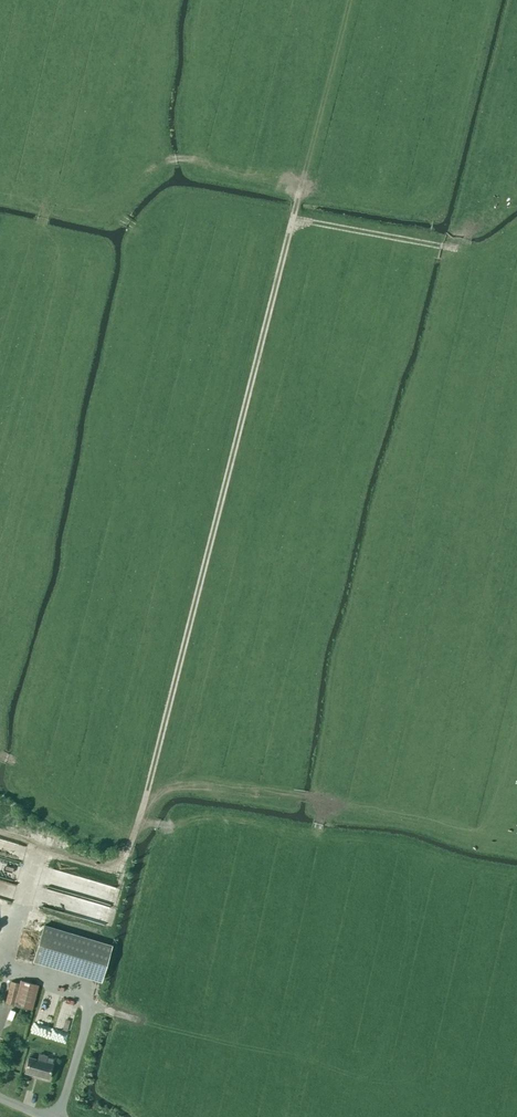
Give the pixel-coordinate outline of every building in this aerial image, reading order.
[(56,912),(105,926),(111,904),(104,901),(105,897),(110,898),(113,888),(99,884),(95,900),(62,890),(56,912)] [(111,946),(44,926),(33,959),(101,980),(111,946)] [(4,1003),(33,1010),(39,984),(21,979),(20,983),(10,981),(4,1003)] [(60,1003),(53,1038),(69,1042),(76,1007),(60,1003)] [(24,1073),(48,1079),(52,1063),(45,1062),(47,1056),(39,1054),(37,1059),(29,1057),(24,1073)]
